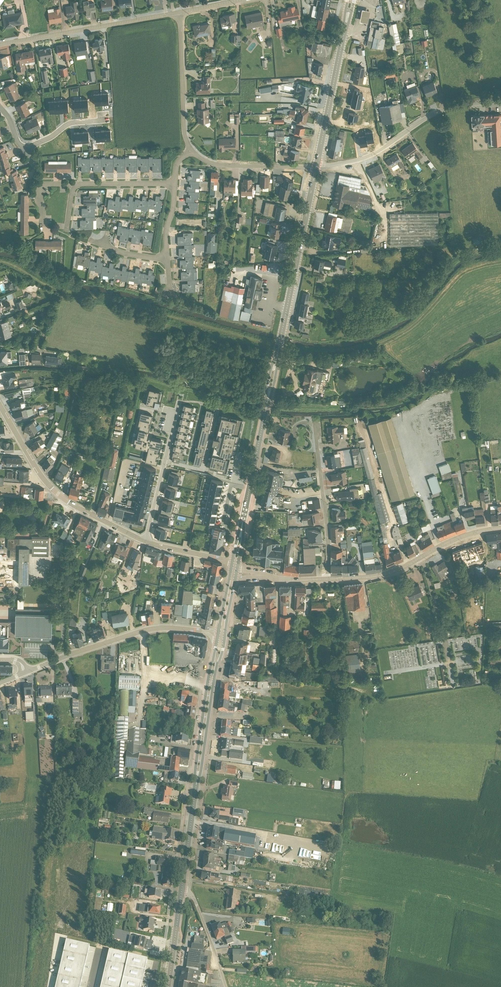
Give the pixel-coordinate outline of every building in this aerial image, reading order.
[(113,9),(112,0),(101,0),(102,11),(113,9)] [(316,6),(329,8),(330,2),(320,0),(317,0),(316,6)] [(67,18),(74,17),(74,19),(79,18),(77,6),(80,5),(79,1),(77,2),(77,1),(70,2),(71,5),(65,6),(67,18)] [(88,1),(83,1),(84,12),(86,12),(87,17),(91,16),(90,12),(95,11),(94,3),(89,3),(88,1)] [(277,16),(278,23),(300,18),(297,8),(295,9),(294,6),(288,8),(288,10),(280,12),(281,15),(277,16)] [(315,17),(326,20),(329,8),(316,6),(315,10),(317,11),(315,17)] [(54,8),(48,9),(50,23),(61,21),(59,8),(54,9),(54,8)] [(366,10),(361,9),(359,22),(364,22),(367,23),(369,11),(366,10)] [(3,14),(5,28),(13,26),(13,25),(23,23),(21,12),(7,14),(7,13),(6,12),(4,13),(3,14)] [(247,28),(259,26),(264,25),(261,12),(245,16),(247,28)] [(220,18),(222,27),(232,24),(232,22),(236,21),(234,13),(224,16),(224,17),(220,18)] [(316,27),(325,29),(326,20),(315,17),(315,20),(318,21),(316,27)] [(384,23),(371,21),(370,27),(366,46),(371,47),(383,50),(385,39),(381,38),(384,23)] [(388,25),(392,44),(400,43),(396,23),(388,25)] [(199,25),(193,26),(195,37),(207,34),(207,32),(210,31),(209,24),(199,26),(199,25)] [(100,53),(102,53),(103,52),(102,50),(104,50),(104,46),(105,46),(104,40),(101,41),(100,39),(99,39),(98,39),(97,39),(95,40),(95,43),(92,43),(93,49),(96,48),(97,51),(98,51),(99,53),(100,53)] [(76,55),(88,53),(86,41),(74,43),(76,55)] [(310,41),(309,49),(320,51),(321,43),(322,43),(310,41)] [(403,48),(407,48),(406,42),(392,44),(393,55),(404,53),(403,48)] [(62,45),(56,46),(58,55),(62,55),(63,60),(70,58),(69,54),(70,54),(68,44),(64,45),(62,45)] [(48,63),(53,62),(51,48),(39,50),(41,63),(48,61),(48,63)] [(29,65),(35,64),(32,51),(23,52),(25,65),(29,64),(29,65)] [(18,74),(25,73),(24,70),(26,70),(26,69),(25,63),(23,52),(16,54),(16,59),(15,59),(17,71),(18,74)] [(8,67),(6,56),(8,56),(0,57),(0,69),(8,67)] [(312,79),(313,72),(321,73),(323,65),(312,62),(312,58),(307,57),(309,78),(312,79)] [(364,68),(356,66),(353,82),(362,84),(365,71),(364,71),(364,68)] [(59,69),(61,76),(68,75),(67,67),(59,69)] [(48,78),(46,70),(41,70),(43,79),(44,81),(41,82),(42,87),(48,86),(48,82),(49,82),(48,78)] [(96,80),(94,71),(88,72),(89,81),(96,80)] [(210,82),(210,76),(203,76),(203,82),(196,83),(196,94),(210,93),(210,82)] [(433,81),(422,85),(426,97),(437,92),(433,81)] [(18,86),(16,82),(4,88),(10,101),(20,97),(15,87),(18,86)] [(419,95),(414,82),(406,85),(407,88),(404,89),(409,103),(416,101),(416,100),(415,97),(419,95)] [(310,87),(297,84),(296,90),(299,91),(297,100),(307,102),(309,102),(310,102),(310,99),(310,98),(308,98),(309,92),(312,92),(313,88),(310,87)] [(353,92),(352,98),(361,100),(363,94),(359,93),(360,90),(354,89),(354,92),(353,92)] [(361,100),(352,98),(351,102),(350,106),(360,108),(361,100)] [(398,103),(397,100),(392,101),(392,104),(389,105),(392,122),(402,120),(401,118),(405,117),(403,103),(399,103),(398,103)] [(55,113),(63,112),(62,101),(55,102),(55,113)] [(25,102),(16,106),(18,110),(21,117),(30,113),(25,102)] [(198,114),(198,122),(209,122),(209,109),(205,109),(205,102),(198,103),(198,109),(197,109),(197,114),(198,114)] [(379,107),(382,124),(392,122),(389,105),(379,107)] [(290,110),(289,113),(307,117),(308,110),(304,109),(304,108),(295,106),(295,109),(295,110),(295,111),(290,110)] [(45,120),(45,112),(41,112),(41,111),(31,116),(32,118),(26,121),(27,123),(24,124),(28,134),(41,128),(38,122),(42,120),(45,120)] [(230,114),(230,123),(234,123),(234,124),(239,124),(239,122),(240,122),(240,113),(239,113),(239,114),(235,114),(235,117),(234,117),(234,114),(230,114)] [(289,113),(288,116),(293,118),(293,119),(296,120),(296,123),(301,124),(301,122),(305,123),(307,117),(289,113)] [(348,119),(347,122),(353,123),(353,120),(357,121),(358,115),(349,113),(347,119),(348,119)] [(490,145),(500,144),(500,120),(500,114),(471,116),(472,131),(477,131),(477,129),(479,129),(479,127),(487,126),(487,131),(489,131),(490,145)] [(289,128),(288,133),(298,135),(299,133),(303,134),(304,128),(295,126),(294,130),(289,128)] [(96,141),(103,140),(103,130),(95,131),(96,141)] [(110,130),(103,130),(103,140),(111,140),(110,130)] [(88,131),(81,132),(81,142),(89,141),(88,131)] [(342,146),(344,132),(339,131),(338,138),(333,137),(328,157),(329,157),(336,159),(337,155),(340,156),(341,151),(342,146)] [(360,146),(367,145),(367,143),(374,141),(372,132),(365,133),(365,135),(358,136),(360,146)] [(292,137),(290,145),(300,148),(302,139),(302,138),(292,137)] [(219,138),(219,151),(224,151),(224,148),(235,148),(235,138),(219,138)] [(412,143),(402,150),(408,159),(414,155),(418,159),(422,156),(412,143)] [(284,149),(283,156),(289,157),(289,158),(293,159),(294,158),(298,159),(299,152),(284,149)] [(396,154),(386,160),(391,168),(397,164),(400,168),(404,165),(396,154)] [(0,167),(9,164),(7,159),(9,158),(8,155),(1,157),(2,158),(0,159),(0,166),(0,167)] [(81,157),(78,157),(78,166),(81,166),(81,172),(90,172),(90,166),(90,159),(82,158),(81,157)] [(93,172),(102,172),(102,166),(102,158),(93,158),(93,157),(90,157),(90,159),(90,166),(93,166),(93,172)] [(105,157),(102,157),(102,158),(102,166),(105,166),(105,172),(113,172),(113,166),(113,158),(105,158),(105,157)] [(117,157),(113,157),(113,158),(113,166),(117,166),(117,172),(125,172),(125,166),(125,158),(117,158),(117,157)] [(128,172),(137,172),(137,166),(137,158),(129,158),(129,157),(125,157),(125,158),(125,166),(128,166),(128,172)] [(141,157),(137,157),(137,158),(137,166),(140,166),(140,172),(149,172),(149,166),(149,158),(141,158),(141,157)] [(152,171),(161,171),(161,158),(152,158),(152,157),(149,157),(149,158),(149,166),(152,166),(152,171)] [(44,163),(44,172),(53,172),(53,171),(58,171),(57,161),(48,161),(48,163),(44,163)] [(67,161),(57,161),(58,171),(62,171),(62,172),(71,172),(71,163),(67,162),(67,161)] [(9,164),(0,167),(3,173),(6,172),(7,174),(13,171),(12,168),(11,169),(9,164)] [(379,165),(368,170),(374,182),(381,180),(381,181),(386,179),(379,165)] [(188,169),(187,181),(199,181),(202,181),(202,176),(199,176),(200,170),(188,169)] [(14,181),(21,178),(20,175),(18,176),(16,171),(7,174),(10,181),(13,179),(14,181)] [(210,195),(215,195),(215,190),(216,190),(218,172),(211,172),(209,195),(210,195)] [(339,174),(333,205),(345,208),(345,207),(344,207),(345,205),(349,206),(355,208),(356,207),(369,210),(372,199),(365,185),(360,184),(362,179),(350,176),(350,177),(339,174)] [(289,179),(273,175),(272,184),(291,188),(293,181),(289,180),(289,179)] [(260,176),(260,187),(268,187),(269,176),(260,176)] [(22,182),(21,178),(14,181),(14,182),(11,183),(13,190),(14,190),(15,193),(23,190),(22,187),(20,182),(22,182)] [(252,179),(243,178),(243,182),(241,182),(241,195),(247,196),(247,199),(252,199),(252,195),(251,195),(252,179)] [(231,181),(224,180),(224,195),(238,195),(238,180),(235,180),(235,179),(231,179),(231,181)] [(187,181),(186,191),(198,192),(199,181),(187,181)] [(278,197),(288,199),(290,188),(280,186),(278,197)] [(186,191),(185,202),(198,203),(198,192),(186,191)] [(83,196),(83,205),(87,205),(96,205),(96,196),(98,196),(98,193),(89,193),(89,196),(83,196)] [(19,208),(28,208),(29,199),(28,199),(28,195),(21,195),(21,204),(19,204),(19,208)] [(107,211),(109,211),(109,209),(109,208),(114,209),(114,210),(120,211),(121,201),(119,201),(120,196),(116,196),(115,201),(113,200),(108,199),(107,211)] [(135,201),(133,201),(133,196),(129,196),(128,201),(127,200),(122,199),(121,201),(120,211),(122,211),(122,208),(128,209),(127,210),(133,211),(134,210),(135,201)] [(134,210),(140,212),(141,210),(147,211),(147,210),(148,201),(146,201),(146,196),(142,196),(142,200),(140,200),(135,199),(135,201),(134,210)] [(149,211),(154,212),(154,210),(160,211),(162,201),(159,200),(160,196),(156,196),(155,200),(153,200),(148,199),(148,201),(147,210),(149,211)] [(185,202),(185,212),(197,213),(198,203),(185,202)] [(285,206),(266,202),(263,215),(284,219),(286,209),(284,209),(285,206)] [(81,208),(82,217),(85,217),(95,217),(95,208),(96,208),(96,205),(87,205),(87,208),(81,208)] [(21,221),(27,221),(27,217),(28,217),(28,208),(19,208),(19,212),(18,212),(18,221),(21,221)] [(327,215),(325,229),(337,231),(338,227),(341,228),(343,219),(336,217),(337,214),(329,212),(328,215),(327,215)] [(389,215),(390,246),(438,246),(438,214),(389,215)] [(80,220),(80,229),(93,228),(93,220),(95,220),(95,217),(85,217),(85,220),(80,220)] [(19,234),(28,234),(28,225),(27,225),(27,221),(21,221),(20,230),(19,230),(19,234)] [(120,235),(119,241),(128,242),(129,229),(121,228),(122,223),(119,222),(116,235),(120,235)] [(267,235),(278,237),(279,233),(281,233),(282,229),(280,229),(281,224),(271,222),(269,231),(268,231),(267,235)] [(133,228),(130,227),(128,237),(131,237),(131,243),(139,244),(141,231),(133,229),(133,228)] [(142,244),(151,246),(153,233),(148,232),(148,230),(145,229),(145,230),(141,229),(140,238),(143,239),(142,244)] [(192,236),(192,233),(183,233),(183,236),(177,236),(178,245),(184,245),(191,245),(191,236),(192,236)] [(207,242),(206,252),(216,253),(217,242),(215,242),(215,233),(208,233),(207,242)] [(322,240),(321,247),(332,249),(334,242),(340,244),(341,238),(326,235),(325,241),(322,240)] [(35,241),(35,250),(39,250),(39,252),(44,252),(44,248),(48,248),(48,242),(44,242),(44,241),(35,241)] [(53,242),(48,242),(48,248),(57,248),(57,250),(61,250),(62,241),(53,241),(53,242)] [(265,250),(276,252),(277,246),(274,245),(275,242),(269,241),(267,241),(266,243),(264,250),(265,250)] [(178,248),(179,257),(185,257),(192,256),(192,248),(193,248),(193,245),(191,245),(184,245),(184,248),(178,248)] [(265,257),(264,260),(272,262),(273,259),(275,259),(277,253),(276,252),(265,250),(264,257),(265,257)] [(76,266),(83,267),(83,266),(89,267),(90,261),(90,257),(88,257),(89,252),(85,252),(84,256),(77,255),(77,256),(74,256),(73,265),(76,266)] [(180,260),(180,268),(186,268),(193,268),(193,260),(195,260),(195,256),(192,256),(185,257),(185,260),(180,260)] [(334,260),(333,262),(337,262),(336,266),(344,268),(346,260),(345,259),(345,257),(339,256),(338,258),(337,260),(334,260)] [(90,272),(90,273),(95,274),(95,272),(101,272),(103,266),(103,263),(101,262),(101,258),(97,257),(96,262),(95,262),(95,261),(90,261),(89,267),(88,272),(90,272)] [(315,259),(314,267),(318,268),(318,269),(322,270),(322,268),(330,269),(331,263),(315,259)] [(103,278),(108,279),(108,277),(114,278),(115,269),(115,268),(113,268),(114,263),(110,263),(109,267),(107,267),(103,266),(101,272),(101,277),(103,278)] [(114,280),(115,281),(116,278),(121,279),(121,280),(127,281),(128,271),(126,271),(127,266),(123,266),(122,270),(120,270),(115,269),(114,278),(114,280)] [(127,282),(134,283),(134,282),(140,283),(141,273),(139,273),(140,268),(136,268),(135,273),(133,272),(128,271),(127,281),(127,282)] [(196,272),(196,268),(193,268),(186,268),(186,272),(181,272),(181,280),(187,280),(194,280),(194,272),(196,272)] [(140,284),(147,286),(147,284),(153,285),(154,275),(152,275),(153,270),(149,270),(148,275),(146,274),(141,273),(140,283),(140,284)] [(260,288),(262,279),(251,276),(250,279),(246,278),(244,288),(231,285),(231,287),(224,286),(221,299),(222,300),(219,315),(238,319),(250,321),(250,319),(252,318),(254,308),(255,308),(258,298),(260,299),(262,289),(260,288)] [(182,284),(182,292),(195,292),(195,291),(198,291),(198,280),(194,280),(187,280),(187,283),(182,284)] [(304,318),(309,294),(303,293),(298,317),(304,318)] [(22,301),(16,303),(18,309),(19,312),(27,309),(26,306),(24,306),(22,301)] [(304,318),(296,317),(294,326),(298,327),(298,328),(303,329),(304,324),(303,324),(304,318)] [(0,323),(0,339),(11,336),(7,322),(0,323)] [(8,363),(7,358),(11,357),(11,351),(0,352),(0,363),(8,363)] [(40,364),(40,354),(32,354),(32,364),(40,364)] [(51,363),(57,364),(61,364),(62,358),(46,356),(46,358),(42,357),(42,362),(45,362),(45,366),(50,366),(51,363)] [(328,381),(329,373),(307,368),(306,373),(304,373),(302,384),(303,385),(302,389),(307,390),(307,393),(307,395),(312,396),(316,393),(318,394),(321,379),(328,381)] [(13,378),(16,377),(15,374),(4,376),(5,382),(4,382),(5,387),(9,386),(10,388),(15,387),(13,378)] [(20,388),(34,385),(33,382),(32,379),(25,379),(19,380),(20,388)] [(31,391),(35,391),(34,387),(22,389),(24,398),(29,397),(29,398),(31,398),(30,393),(31,393),(31,391)] [(147,387),(143,401),(157,405),(161,390),(147,387)] [(11,403),(12,409),(22,407),(21,403),(24,403),(24,399),(15,401),(15,402),(11,403)] [(192,414),(194,407),(185,405),(183,405),(182,409),(183,409),(183,411),(192,414)] [(13,413),(16,420),(23,417),(24,419),(28,417),(28,415),(33,414),(32,409),(32,408),(26,410),(26,409),(13,413)] [(197,447),(195,447),(194,452),(196,452),(193,463),(200,465),(209,430),(213,412),(211,411),(211,410),(206,409),(203,421),(202,421),(201,425),(202,426),(197,447)] [(190,421),(192,414),(183,411),(182,411),(181,415),(182,416),(181,418),(190,421)] [(141,412),(140,416),(139,419),(151,421),(151,419),(152,415),(141,412)] [(213,454),(213,457),(211,456),(209,468),(216,469),(216,472),(225,474),(226,472),(228,464),(229,460),(230,457),(233,457),(233,456),(239,431),(242,419),(222,414),(216,437),(213,437),(212,443),(214,444),(212,454),(213,454)] [(391,417),(368,424),(391,499),(414,492),(391,417)] [(189,427),(190,421),(181,418),(180,418),(179,422),(180,422),(179,425),(189,427)] [(139,419),(138,424),(150,427),(150,426),(149,426),(150,423),(150,424),(151,421),(139,419)] [(34,432),(41,428),(39,424),(37,425),(36,424),(36,423),(35,420),(25,426),(24,431),(28,432),(29,432),(31,435),(35,433),(34,432)] [(178,429),(178,432),(187,434),(189,427),(179,425),(178,425),(177,429),(178,429)] [(137,426),(133,445),(148,449),(149,446),(150,439),(149,439),(150,437),(148,437),(148,438),(147,438),(148,434),(146,433),(147,431),(140,429),(140,427),(137,426)] [(327,433),(329,442),(340,441),(340,437),(338,437),(338,434),(347,433),(346,427),(338,428),(337,426),(327,427),(328,433),(327,433)] [(290,431),(280,429),(277,441),(290,444),(291,442),(290,442),(290,438),(289,438),(290,431)] [(54,450),(62,437),(54,432),(46,445),(54,450)] [(177,436),(176,439),(186,441),(187,434),(178,432),(177,432),(176,436),(177,436)] [(34,452),(45,445),(41,438),(33,443),(34,444),(31,446),(34,452)] [(161,440),(151,438),(150,439),(149,446),(160,449),(162,440),(161,439),(161,440)] [(184,448),(186,441),(176,439),(175,438),(174,443),(175,443),(174,445),(184,448)] [(489,438),(478,439),(478,444),(485,443),(486,447),(489,447),(489,442),(489,438)] [(381,527),(382,535),(383,541),(382,541),(386,564),(403,557),(399,548),(393,550),(392,549),(391,549),(390,548),(389,549),(387,540),(388,540),(386,529),(387,527),(385,520),(389,519),(390,518),(381,490),(378,491),(364,439),(358,441),(360,447),(364,465),(380,521),(379,522),(381,527)] [(2,448),(2,447),(4,447),(4,451),(13,451),(13,444),(9,444),(9,442),(0,443),(0,448),(2,448)] [(173,450),(173,452),(182,455),(184,448),(174,445),(172,449),(173,450)] [(160,449),(149,446),(148,449),(147,453),(159,456),(160,449)] [(364,465),(360,447),(351,449),(354,467),(364,465)] [(114,468),(118,449),(112,448),(108,466),(105,466),(102,478),(112,480),(115,468),(114,468)] [(278,462),(280,452),(272,450),(271,455),(270,455),(269,460),(278,462)] [(183,460),(184,455),(182,455),(173,452),(172,457),(172,458),(172,461),(178,463),(179,459),(183,460)] [(159,456),(147,453),(146,453),(144,459),(146,459),(145,461),(157,464),(159,456)] [(334,455),(326,456),(327,459),(324,459),(325,465),(327,464),(328,468),(341,466),(339,453),(334,454),(334,455)] [(55,459),(51,455),(47,459),(44,462),(45,463),(42,466),(47,471),(53,465),(51,463),(55,459)] [(6,464),(6,465),(17,466),(17,465),(21,465),(22,458),(7,458),(3,458),(2,464),(6,464)] [(450,469),(448,461),(438,465),(441,472),(450,469)] [(65,467),(61,465),(54,478),(58,481),(60,482),(64,475),(62,473),(65,467)] [(156,469),(144,466),(143,473),(154,475),(156,469)] [(84,481),(82,480),(85,481),(86,478),(83,477),(83,476),(80,475),(82,470),(77,468),(76,474),(75,474),(75,475),(72,475),(71,479),(74,480),(72,486),(71,486),(68,496),(77,498),(79,488),(81,488),(82,482),(83,482),(84,481)] [(16,469),(15,480),(28,480),(28,470),(16,469)] [(452,475),(450,469),(440,473),(442,477),(442,478),(452,475)] [(267,471),(265,483),(278,486),(281,486),(284,474),(267,471)] [(347,483),(345,471),(337,472),(337,474),(329,475),(330,480),(331,479),(332,483),(339,482),(339,484),(347,483)] [(456,471),(451,472),(457,495),(461,494),(458,482),(459,482),(458,480),(456,471)] [(143,473),(141,478),(152,481),(154,475),(143,473)] [(181,476),(169,473),(167,482),(176,485),(178,479),(180,479),(181,476)] [(441,488),(435,474),(427,477),(432,492),(441,488)] [(141,478),(140,484),(151,486),(152,481),(141,478)] [(211,479),(210,484),(221,487),(222,487),(223,481),(211,479)] [(278,486),(265,483),(263,492),(276,495),(277,492),(278,492),(278,489),(278,486)] [(140,484),(138,490),(150,493),(151,486),(140,484)] [(210,484),(209,490),(220,493),(221,487),(210,484)] [(44,489),(21,486),(21,493),(21,496),(23,496),(24,497),(43,499),(44,489)] [(176,497),(177,490),(166,487),(166,489),(165,489),(164,495),(176,497)] [(336,496),(336,500),(354,498),(354,497),(358,496),(357,488),(349,489),(350,491),(337,493),(338,495),(336,496)] [(150,493),(138,490),(137,496),(148,499),(150,493)] [(209,490),(207,496),(219,499),(220,493),(209,490)] [(110,494),(104,491),(98,505),(99,506),(96,512),(104,516),(109,505),(106,504),(110,494)] [(262,503),(261,506),(267,508),(268,507),(271,508),(272,505),(278,507),(280,496),(276,495),(263,492),(261,502),(262,503)] [(148,499),(137,496),(136,501),(147,504),(148,499)] [(219,499),(207,496),(206,502),(218,505),(219,499)] [(319,499),(308,501),(309,509),(320,507),(319,499)] [(133,510),(145,514),(146,514),(147,507),(146,507),(147,504),(136,501),(133,510)] [(174,503),(162,501),(161,505),(162,505),(161,511),(171,514),(174,503)] [(218,505),(206,502),(205,508),(217,510),(218,505)] [(402,502),(393,505),(399,522),(408,519),(402,502)] [(466,505),(461,506),(462,510),(463,510),(465,516),(474,514),(472,504),(466,505)] [(138,524),(142,525),(145,514),(120,507),(115,506),(112,518),(117,519),(116,520),(122,521),(122,520),(126,521),(126,522),(138,525),(138,524)] [(482,506),(474,507),(475,522),(484,521),(482,506)] [(217,510),(205,508),(206,508),(205,515),(215,517),(217,510)] [(332,508),(332,518),(340,518),(340,516),(345,516),(344,508),(340,509),(340,508),(332,508)] [(302,515),(303,520),(307,520),(308,524),(318,522),(318,518),(320,518),(319,512),(302,515)] [(54,521),(53,524),(53,526),(55,527),(56,526),(58,523),(65,528),(70,519),(62,515),(62,517),(56,514),(52,520),(54,521)] [(159,514),(157,522),(169,525),(171,517),(159,514)] [(205,515),(203,522),(214,524),(215,517),(205,515)] [(80,540),(89,520),(80,516),(74,531),(78,533),(76,538),(80,540)] [(436,529),(439,537),(457,530),(452,518),(436,525),(438,528),(436,529)] [(462,519),(453,522),(457,530),(465,527),(462,519)] [(97,524),(89,520),(80,540),(92,545),(94,540),(90,538),(97,524)] [(430,526),(428,520),(424,521),(424,523),(420,524),(422,529),(430,526)] [(400,544),(401,544),(402,545),(404,545),(397,524),(396,525),(396,523),(393,523),(394,525),(392,526),(391,530),(394,537),(396,536),(398,542),(399,542),(400,544)] [(330,526),(331,539),(340,538),(340,530),(343,530),(342,525),(330,526)] [(225,530),(210,527),(208,534),(223,537),(225,530)] [(167,530),(156,528),(154,535),(166,538),(167,530)] [(112,544),(116,536),(111,534),(111,533),(105,530),(99,546),(98,548),(103,550),(104,548),(107,541),(112,544)] [(303,538),(303,543),(308,542),(308,539),(321,538),(321,534),(322,534),(321,530),(307,530),(308,538),(303,538)] [(500,556),(500,530),(485,532),(486,541),(491,540),(492,545),(495,545),(496,556),(500,556)] [(434,542),(428,531),(420,536),(422,539),(419,541),(421,544),(420,544),(423,549),(434,542)] [(64,544),(69,547),(72,540),(70,539),(72,535),(69,534),(64,544)] [(221,549),(223,537),(208,534),(208,536),(212,537),(209,551),(220,554),(220,552),(221,549)] [(19,561),(19,586),(29,586),(29,552),(32,552),(31,555),(48,556),(49,536),(32,536),(32,538),(19,539),(8,538),(8,549),(10,549),(10,558),(12,560),(19,561)] [(283,570),(298,572),(298,563),(291,562),(293,555),(292,555),(294,542),(291,542),(292,536),(288,536),(282,570),(283,570)] [(419,549),(413,538),(409,540),(410,543),(405,546),(409,554),(419,549)] [(250,547),(250,551),(252,552),(252,554),(254,555),(255,556),(256,555),(255,559),(260,560),(260,562),(269,562),(269,561),(273,561),(272,565),(279,566),(280,561),(283,548),(279,547),(279,543),(271,542),(271,541),(262,540),(262,541),(257,541),(256,541),(254,542),(254,544),(255,545),(253,545),(253,547),(250,547)] [(451,549),(451,550),(454,558),(484,548),(481,540),(451,549)] [(363,555),(373,554),(372,542),(362,544),(363,555)] [(118,544),(116,543),(114,547),(115,548),(114,548),(116,549),(113,556),(112,558),(118,561),(118,560),(122,561),(128,547),(124,545),(124,546),(124,547),(118,544)] [(315,550),(320,550),(320,545),(303,545),(304,562),(315,562),(315,550)] [(154,558),(152,563),(162,566),(162,565),(163,560),(159,559),(162,551),(146,546),(144,555),(154,558)] [(330,571),(341,571),(341,558),(342,548),(341,548),(331,548),(330,548),(330,571)] [(130,558),(126,568),(136,572),(139,566),(137,566),(139,562),(138,561),(141,554),(134,550),(130,557),(130,558)] [(163,560),(162,565),(166,566),(167,564),(171,565),(173,555),(164,554),(163,560)] [(359,560),(352,554),(347,560),(349,571),(358,570),(357,562),(359,560)] [(374,562),(373,555),(363,557),(365,570),(381,568),(380,561),(374,562)] [(484,561),(484,556),(475,556),(475,576),(484,576),(484,565),(486,565),(486,561),(484,561)] [(435,561),(431,564),(439,575),(442,573),(449,569),(443,559),(437,563),(435,561)] [(206,571),(220,574),(222,564),(205,560),(203,565),(206,566),(206,568),(207,569),(206,571)] [(179,572),(186,574),(187,571),(188,571),(189,562),(182,561),(180,569),(179,572)] [(316,571),(315,562),(298,563),(298,572),(316,571)] [(174,569),(167,568),(166,576),(173,577),(174,569)] [(5,587),(5,584),(14,584),(14,575),(5,575),(5,570),(0,570),(0,587),(5,587)] [(202,580),(202,581),(218,583),(220,574),(206,571),(205,578),(199,577),(199,580),(202,580)] [(218,583),(202,581),(194,580),(194,582),(197,583),(197,584),(193,584),(192,592),(200,592),(200,589),(216,592),(218,583)] [(354,607),(365,606),(362,581),(344,583),(347,607),(354,607)] [(422,591),(418,582),(406,587),(410,596),(422,591)] [(277,608),(276,608),(276,604),(274,604),(273,595),(276,595),(274,583),(264,584),(266,609),(265,609),(266,623),(276,623),(276,618),(277,617),(277,608)] [(290,583),(280,583),(280,607),(279,625),(279,629),(288,630),(289,625),(290,625),(290,614),(286,614),(287,609),(286,609),(286,603),(289,603),(289,598),(288,598),(289,591),(290,591),(290,583)] [(306,583),(295,583),(293,607),(304,608),(304,602),(301,602),(301,600),(299,600),(300,593),(301,593),(301,591),(305,591),(306,583)] [(238,589),(237,593),(246,592),(246,596),(255,595),(254,585),(239,586),(238,589)] [(175,604),(174,614),(182,615),(182,616),(191,617),(192,610),(193,604),(192,592),(184,589),(182,604),(175,604)] [(215,595),(202,592),(202,593),(200,592),(192,592),(193,604),(213,606),(215,595)] [(255,595),(246,596),(246,605),(255,606),(255,595)] [(150,601),(146,600),(146,608),(145,609),(146,613),(147,623),(153,622),(152,616),(154,616),(153,612),(151,612),(151,604),(150,604),(150,601)] [(170,604),(162,603),(161,615),(169,616),(170,604)] [(213,606),(193,604),(192,610),(194,610),(194,612),(196,613),(197,610),(200,611),(199,615),(211,617),(213,606)] [(242,611),(241,617),(253,619),(253,617),(255,618),(256,617),(258,607),(244,605),(243,611),(242,611)] [(15,622),(15,636),(21,636),(21,637),(20,640),(21,640),(51,641),(52,609),(16,608),(15,622)] [(112,615),(113,626),(129,624),(128,613),(112,615)] [(141,615),(139,616),(139,619),(142,619),(142,623),(147,623),(146,613),(141,614),(141,615)] [(211,617),(199,615),(199,620),(202,621),(201,626),(208,628),(211,617)] [(15,622),(0,621),(0,649),(8,649),(9,641),(9,640),(8,640),(8,636),(15,636),(15,622)] [(500,630),(500,621),(490,621),(490,630),(500,630)] [(100,627),(96,628),(100,638),(106,636),(106,635),(103,628),(102,628),(102,625),(99,625),(100,627)] [(239,626),(238,633),(250,636),(252,627),(250,627),(243,625),(243,627),(239,626)] [(100,638),(96,628),(93,630),(93,628),(90,629),(94,640),(100,638)] [(75,645),(76,645),(77,646),(79,645),(79,644),(83,643),(82,639),(83,639),(81,632),(76,633),(72,634),(75,645)] [(348,650),(361,648),(358,632),(345,635),(348,650)] [(454,645),(477,645),(477,634),(472,634),(472,632),(454,632),(454,645)] [(188,634),(173,633),(173,641),(183,642),(187,646),(187,651),(204,654),(207,638),(206,637),(189,634),(188,634)] [(491,637),(491,648),(500,648),(500,638),(491,637)] [(236,641),(235,648),(249,650),(250,642),(241,640),(240,642),(236,641)] [(235,648),(233,658),(250,660),(252,650),(235,648)] [(490,650),(490,661),(500,662),(500,651),(490,650)] [(356,652),(345,653),(346,670),(360,669),(358,652),(356,652)] [(101,662),(101,672),(115,672),(116,659),(101,658),(100,662),(101,662)] [(246,660),(233,658),(232,665),(241,668),(241,669),(245,669),(246,660)] [(232,665),(230,673),(244,675),(245,669),(241,669),(241,668),(232,665)] [(244,683),(246,675),(230,673),(229,682),(242,683),(243,683),(244,683)] [(140,691),(141,677),(119,676),(117,719),(116,719),(114,782),(124,782),(125,771),(137,773),(139,758),(147,758),(147,749),(146,749),(146,733),(147,733),(136,733),(136,730),(127,729),(128,724),(133,724),(135,722),(137,692),(140,691)] [(281,678),(259,677),(258,686),(280,686),(281,678)] [(32,686),(24,686),(25,703),(33,703),(32,686)] [(57,686),(57,696),(71,696),(71,686),(57,686)] [(41,698),(52,697),(51,688),(41,688),(41,687),(38,687),(39,697),(41,697),(41,698)] [(220,695),(237,698),(238,693),(237,693),(237,689),(222,687),(221,687),(220,695)] [(7,706),(8,710),(17,710),(16,706),(17,706),(17,699),(17,694),(15,694),(15,690),(14,690),(8,690),(9,700),(11,700),(11,705),(7,706)] [(187,709),(196,710),(197,703),(189,702),(189,695),(182,694),(181,705),(187,706),(187,709)] [(220,695),(219,705),(229,707),(229,704),(228,703),(229,701),(239,703),(239,698),(237,698),(220,695)] [(82,720),(84,720),(84,717),(82,717),(82,715),(83,715),(83,703),(78,703),(78,700),(72,700),(72,701),(71,701),(71,709),(72,709),(72,715),(73,715),(73,718),(82,718),(82,720)] [(244,715),(247,715),(248,710),(219,705),(218,714),(234,716),(234,712),(237,712),(237,715),(244,716),(244,715)] [(171,714),(171,719),(194,722),(195,714),(186,712),(186,716),(184,716),(183,714),(177,713),(175,714),(171,714)] [(33,713),(25,714),(26,722),(34,721),(33,713)] [(222,726),(221,732),(234,734),(234,732),(238,733),(238,727),(222,726)] [(188,742),(171,739),(170,746),(187,748),(188,742)] [(231,745),(222,744),(221,748),(219,748),(219,754),(221,754),(221,755),(221,760),(228,761),(228,756),(229,756),(228,762),(242,764),(243,756),(230,754),(231,748),(234,748),(234,749),(243,750),(243,745),(234,744),(231,744),(231,745)] [(167,761),(188,764),(190,755),(179,753),(179,752),(168,751),(167,761)] [(139,760),(137,773),(158,775),(159,765),(153,764),(153,762),(139,760)] [(187,771),(188,764),(169,762),(168,765),(170,765),(170,772),(159,771),(158,775),(178,777),(179,770),(180,769),(187,771)] [(215,776),(235,779),(236,771),(217,768),(215,776)] [(178,777),(164,776),(163,785),(164,785),(164,787),(177,788),(178,777)] [(222,804),(230,805),(230,804),(233,805),(234,800),(233,800),(233,793),(232,793),(232,792),(232,790),(237,791),(237,790),(239,790),(239,788),(238,788),(238,785),(230,784),(229,790),(229,791),(224,791),(223,793),(221,793),(221,797),(223,797),(222,804)] [(331,785),(331,793),(340,793),(340,785),(331,785)] [(156,800),(155,807),(169,809),(170,800),(171,800),(172,793),(161,792),(160,797),(159,796),(158,801),(156,800)] [(149,812),(144,812),(143,817),(147,818),(146,819),(153,820),(152,824),(168,826),(168,821),(170,821),(170,818),(154,816),(154,813),(149,812)] [(245,813),(233,812),(232,819),(244,820),(245,813)] [(210,815),(209,815),(209,817),(210,817),(209,820),(214,821),(213,823),(229,825),(229,821),(219,819),(219,815),(210,814),(210,815)] [(152,835),(150,835),(149,839),(152,840),(152,842),(168,844),(168,847),(174,848),(175,834),(153,831),(152,835)] [(224,838),(223,845),(224,845),(253,851),(255,839),(208,831),(207,835),(224,838)] [(224,838),(207,835),(206,843),(217,844),(217,847),(222,847),(224,848),(224,845),(223,845),(224,838)] [(286,856),(287,849),(283,848),(284,844),(277,843),(270,841),(269,844),(266,844),(265,851),(286,856)] [(206,852),(218,854),(219,851),(221,851),(222,847),(217,847),(207,845),(206,845),(206,846),(206,847),(206,848),(206,849),(206,852)] [(131,852),(130,857),(131,857),(145,859),(146,854),(145,854),(146,852),(136,851),(135,853),(131,852)] [(229,853),(229,858),(245,861),(252,862),(254,853),(241,851),(240,855),(229,853)] [(209,858),(205,858),(204,865),(220,867),(221,862),(217,862),(217,859),(209,857),(209,858)] [(229,858),(227,864),(234,866),(234,869),(237,870),(237,868),(244,869),(245,861),(229,858)] [(151,864),(150,868),(156,869),(157,869),(166,870),(167,861),(155,860),(155,864),(151,864)] [(204,865),(203,873),(215,874),(216,871),(220,871),(220,867),(204,865)] [(165,872),(162,889),(171,890),(173,873),(165,872)] [(226,884),(233,886),(234,882),(233,882),(233,880),(202,876),(201,879),(200,879),(200,880),(200,881),(201,882),(201,883),(204,883),(204,884),(204,885),(213,885),(214,885),(219,885),(220,885),(220,884),(226,884)] [(145,893),(144,897),(149,898),(148,901),(160,903),(160,902),(161,902),(161,899),(160,899),(160,898),(160,895),(145,893)] [(240,905),(240,895),(226,894),(226,898),(227,898),(225,914),(236,915),(237,905),(240,905)] [(94,914),(100,915),(102,902),(95,901),(94,914)] [(149,910),(140,908),(139,915),(159,918),(160,911),(154,911),(153,909),(152,908),(151,908),(150,908),(149,909),(149,910)] [(118,918),(125,919),(126,910),(119,909),(118,918)] [(156,924),(139,922),(139,926),(143,927),(143,929),(144,930),(143,934),(153,936),(154,931),(153,931),(153,928),(155,928),(156,924)] [(232,932),(235,931),(233,926),(231,927),(230,926),(226,927),(225,926),(220,928),(219,926),(211,930),(214,936),(232,930),(232,932)] [(227,948),(233,946),(230,939),(229,937),(233,935),(232,930),(214,936),(216,943),(224,940),(227,948)] [(191,952),(203,954),(203,949),(202,949),(204,940),(206,940),(205,937),(204,937),(204,935),(200,935),(199,941),(195,940),(194,948),(192,948),(191,952)] [(130,939),(128,946),(133,947),(132,950),(142,952),(143,951),(151,953),(153,945),(130,939)] [(89,949),(66,944),(56,986),(81,986),(89,949)] [(233,960),(233,967),(247,967),(247,958),(245,958),(245,956),(257,956),(257,950),(241,950),(241,954),(233,954),(232,959),(233,960)] [(205,954),(188,952),(186,971),(199,972),(198,975),(212,977),(212,973),(208,973),(211,955),(205,954)] [(109,953),(101,986),(141,986),(142,986),(147,963),(109,953)] [(192,986),(206,986),(208,977),(206,977),(206,976),(198,975),(199,972),(186,971),(184,973),(182,973),(180,985),(192,986)]
